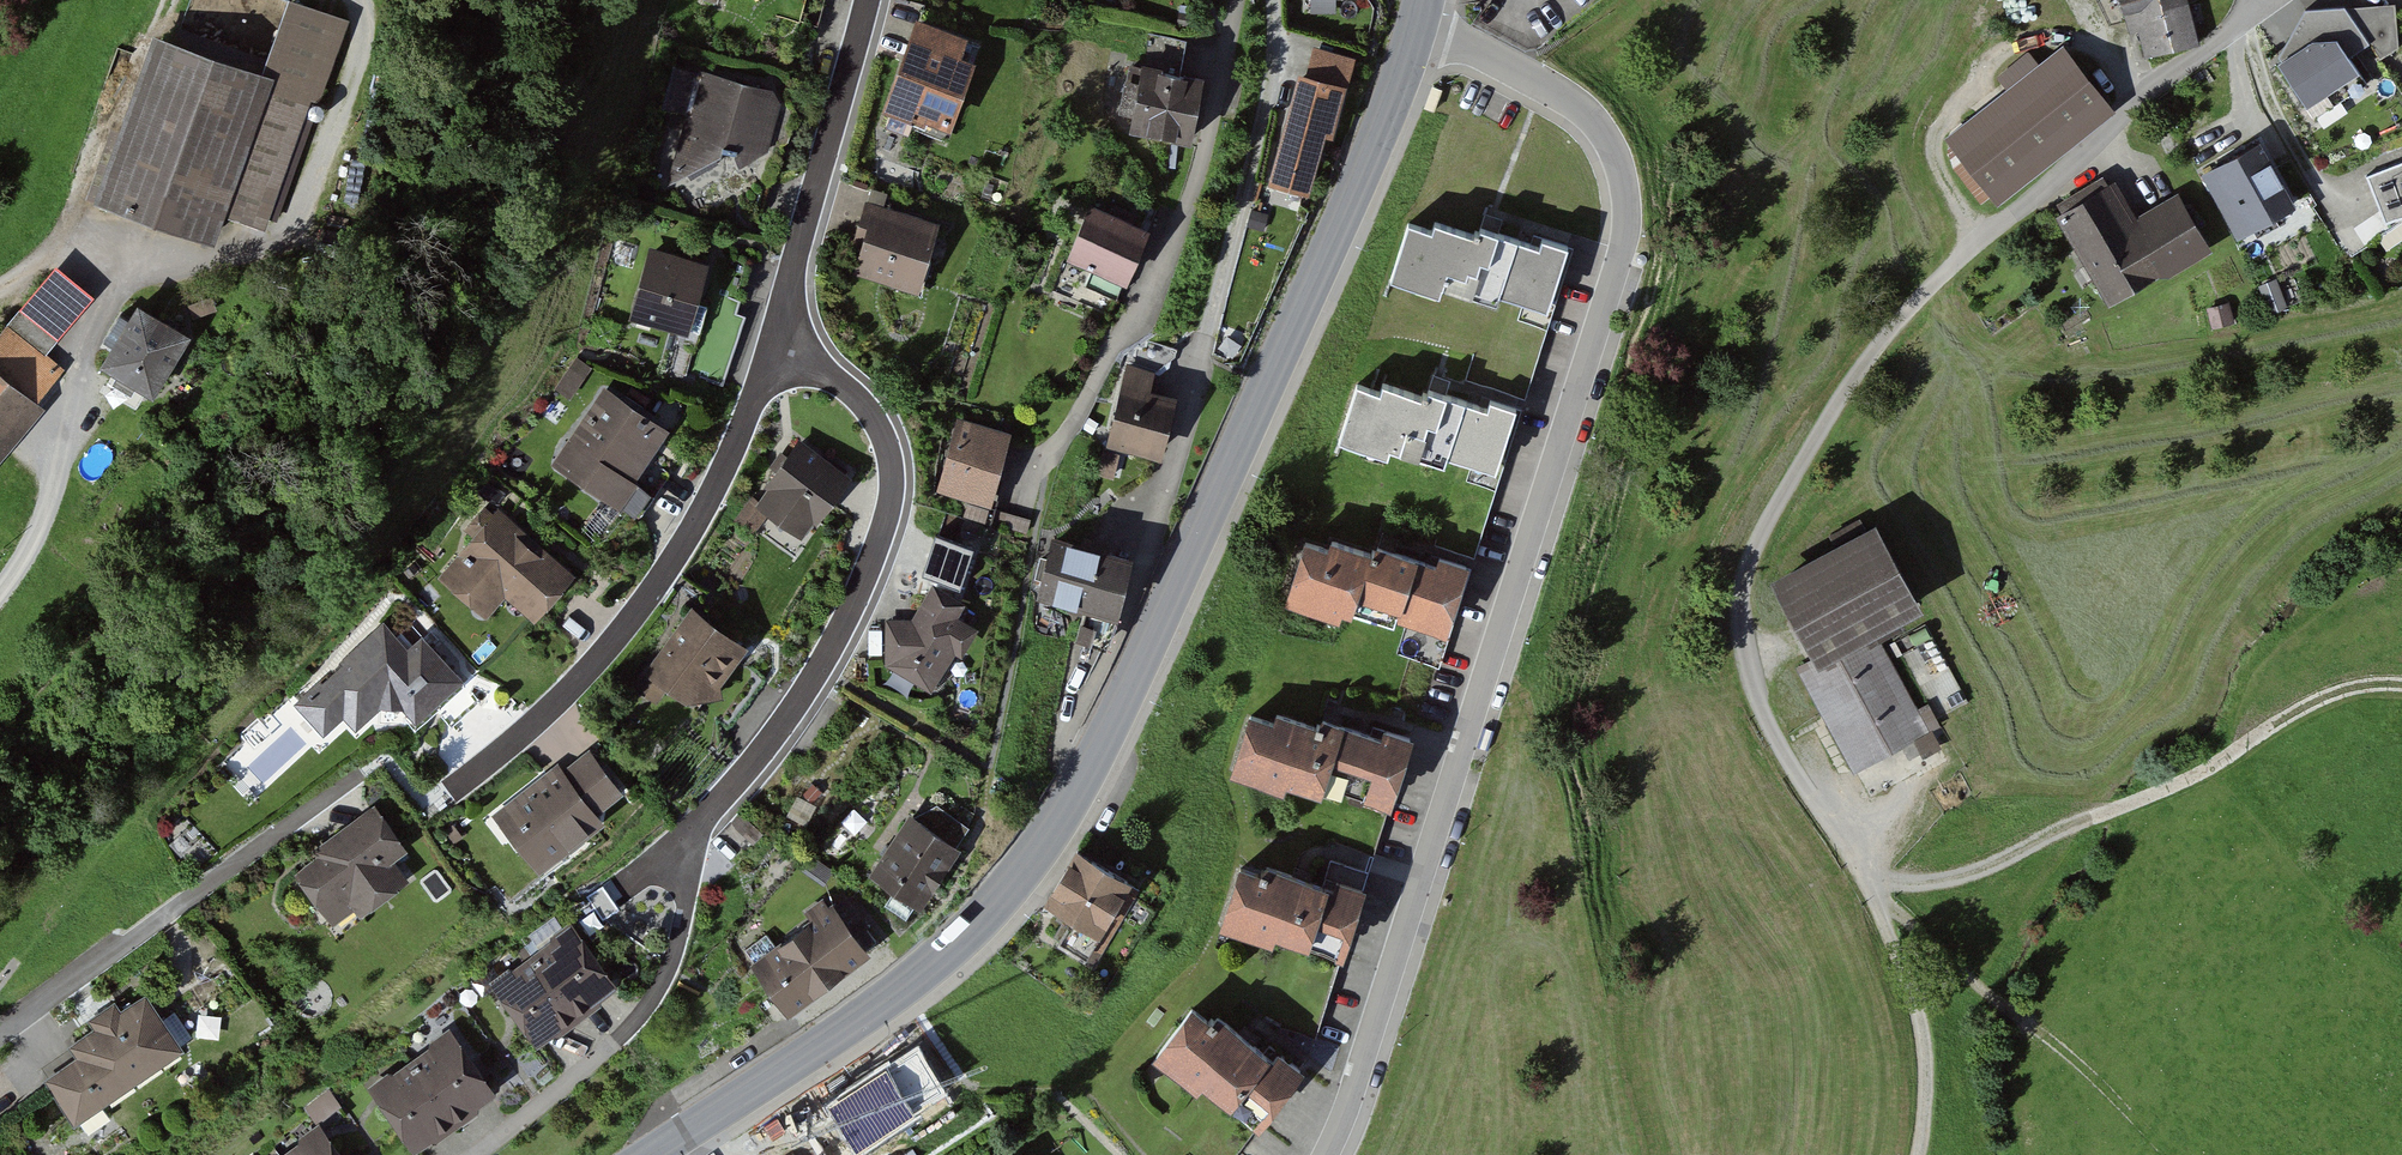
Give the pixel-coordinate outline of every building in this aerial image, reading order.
[(2136,59),(2204,43),(2194,0),(2122,0),(2136,59)] [(252,82),(148,44),(89,205),(206,248),(219,213),(264,230),(341,22),(282,1),(252,82)] [(2395,47),(2396,6),(2364,5),(2363,46),(2395,47)] [(965,39),(917,22),(885,112),(944,133),(969,64),(958,60),(965,39)] [(2306,43),(2279,65),(2312,114),(2363,76),(2340,39),(2306,43)] [(2009,91),(1949,137),(1997,199),(2115,108),(2066,45),(2037,67),(2024,51),(1995,74),(2009,91)] [(1360,59),(1314,49),(1307,80),(1299,78),(1274,184),(1306,192),(1319,134),(1334,137),(1344,95),(1351,97),(1360,59)] [(772,93),(673,70),(666,110),(683,115),(670,183),(722,155),(723,148),(738,152),(735,168),(768,151),(779,103),(772,93)] [(1202,80),(1138,70),(1127,138),(1191,148),(1202,80)] [(2262,146),(2206,172),(2235,236),(2292,211),(2262,146)] [(2368,171),(2385,216),(2401,210),(2401,158),(2368,171)] [(2117,187),(2060,218),(2110,308),(2209,254),(2178,198),(2136,221),(2117,187)] [(1151,230),(1087,206),(1066,264),(1130,287),(1151,230)] [(939,227),(869,208),(850,275),(920,294),(939,227)] [(1434,237),(1408,228),(1390,279),(1439,295),(1442,287),(1499,307),(1502,300),(1548,316),(1571,249),(1547,241),(1544,251),(1481,230),(1478,240),(1438,226),(1434,237)] [(704,263),(648,249),(628,325),(684,339),(704,263)] [(37,414),(27,405),(58,371),(51,365),(100,311),(78,291),(55,315),(34,296),(0,334),(0,454),(37,414)] [(178,338),(129,309),(92,373),(141,402),(178,338)] [(1157,372),(1126,365),(1107,448),(1163,460),(1176,402),(1152,396),(1157,372)] [(1376,396),(1355,389),(1337,446),(1388,463),(1391,453),(1441,470),(1444,462),(1493,478),(1516,408),(1484,398),(1481,408),(1425,390),(1423,397),(1380,384),(1376,396)] [(670,435),(606,391),(557,462),(635,515),(649,495),(635,486),(670,435)] [(1012,430),(957,417),(938,496),(993,509),(1012,430)] [(847,472),(796,439),(753,507),(804,540),(847,472)] [(500,509),(438,576),(485,619),(503,599),(531,625),(575,578),(500,509)] [(1877,530),(1777,582),(1815,654),(1794,666),(1852,776),(1928,735),(1875,635),(1920,611),(1877,530)] [(1132,560),(1051,541),(1041,586),(1051,605),(1118,621),(1132,560)] [(1330,552),(1302,543),(1282,599),(1343,620),(1351,598),(1398,614),(1395,623),(1442,640),(1468,565),(1432,552),(1428,562),(1379,545),(1374,558),(1333,543),(1330,552)] [(963,604),(933,587),(912,619),(888,620),(886,665),(926,696),(952,657),(960,660),(972,631),(955,621),(963,604)] [(745,651),(688,612),(631,685),(660,707),(667,699),(678,707),(720,699),(745,651)] [(384,623),(294,705),(323,737),(339,722),(355,739),(391,706),(419,737),(470,691),(419,635),(406,647),(384,623)] [(1273,721),(1248,712),(1225,774),(1281,795),(1284,787),(1311,797),(1324,763),(1360,777),(1353,796),(1388,809),(1414,738),(1376,724),(1372,734),(1324,716),(1320,727),(1277,711),(1273,721)] [(554,768),(493,817),(540,876),(604,826),(597,816),(621,797),(586,753),(559,774),(554,768)] [(320,864),(299,880),(332,923),(355,906),(364,918),(401,890),(391,877),(411,861),(371,809),(313,854),(320,864)] [(959,846),(912,815),(870,880),(917,911),(959,846)] [(1131,888),(1078,858),(1037,931),(1089,961),(1131,888)] [(1262,880),(1238,871),(1217,927),(1264,944),(1266,938),(1298,950),(1307,926),(1342,939),(1360,889),(1326,877),(1323,886),(1267,866),(1262,880)] [(869,963),(829,899),(805,914),(812,925),(750,964),(783,1017),(869,963)] [(568,925),(491,984),(537,1044),(614,984),(568,925)] [(81,1056),(49,1074),(75,1119),(182,1059),(146,995),(119,1011),(112,998),(93,1009),(100,1023),(72,1039),(81,1056)] [(1209,1030),(1192,1014),(1152,1057),(1192,1093),(1197,1087),(1222,1110),(1228,1104),(1253,1126),(1298,1075),(1273,1052),(1263,1063),(1217,1021),(1209,1030)] [(441,1029),(366,1085),(418,1153),(492,1097),(441,1029)] [(269,1154),(334,1154),(313,1125),(269,1154)]
